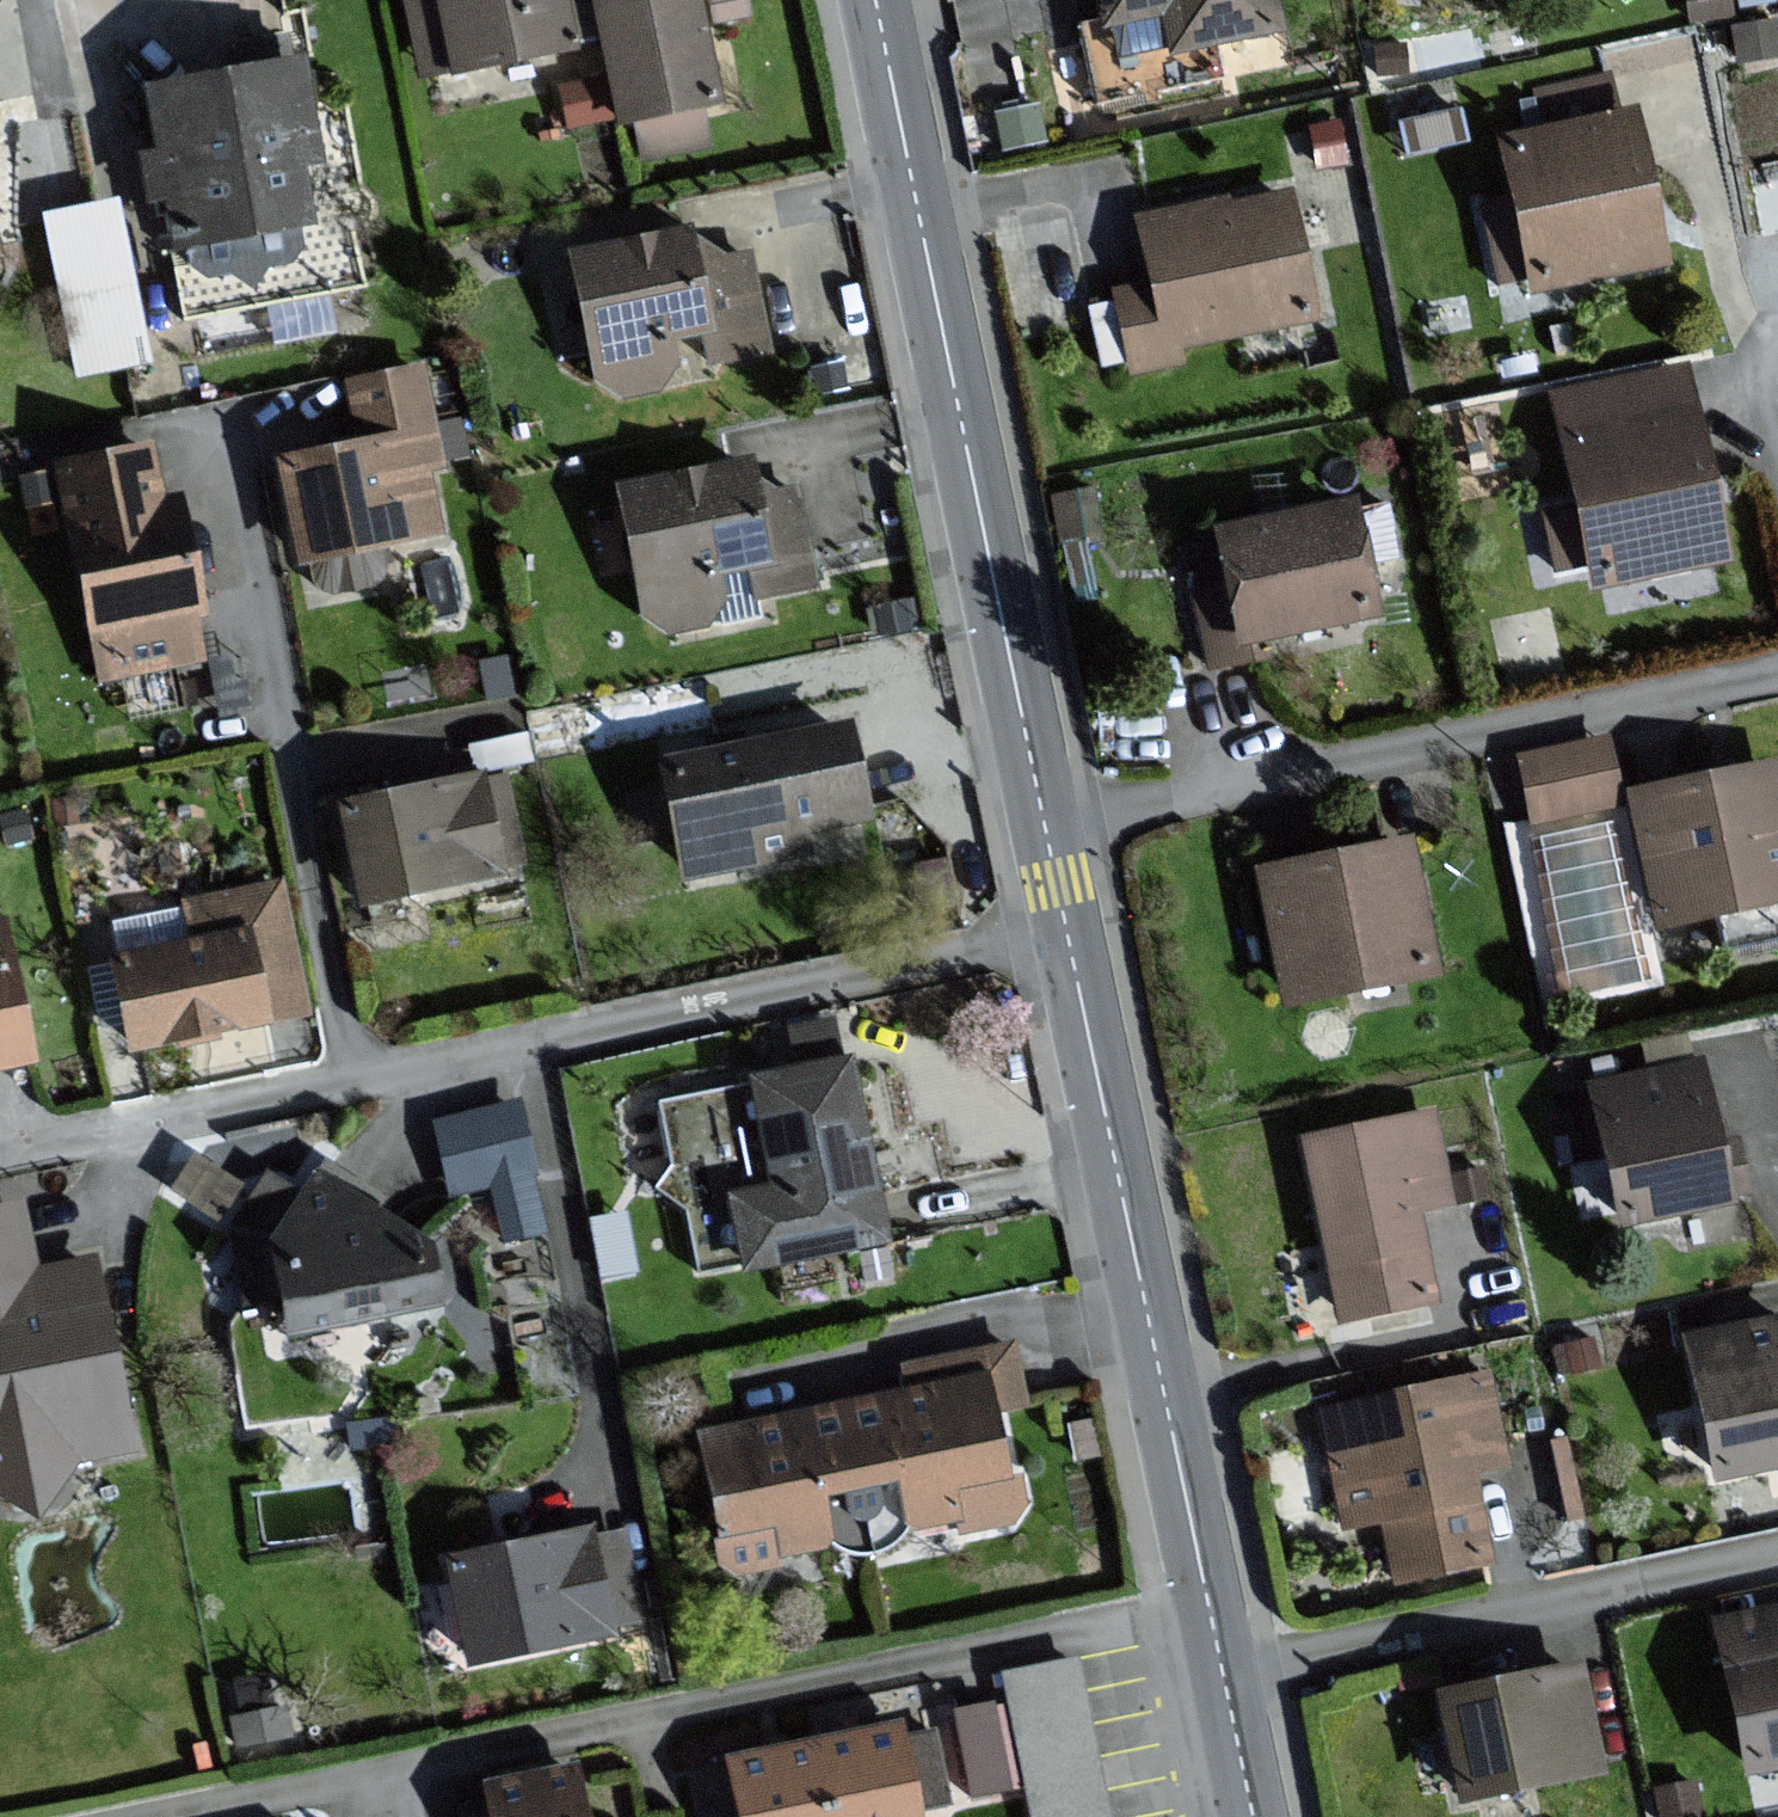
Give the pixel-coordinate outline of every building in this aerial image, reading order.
[(571,0),(411,0),(427,70),(579,37),(571,0)] [(629,115),(725,94),(704,0),(603,0),(629,115)] [(1286,23),(1281,0),(1110,0),(1114,19),(1170,7),(1178,45),(1286,23)] [(325,153),(307,55),(159,82),(171,148),(149,152),(156,193),(174,190),(184,246),(199,243),(202,260),(301,243),(297,221),(317,217),(306,156),(325,153)] [(1541,284),(1670,257),(1639,109),(1621,113),(1613,74),(1544,88),(1551,125),(1513,133),(1526,196),(1490,204),(1504,274),(1538,267),(1541,284)] [(73,362),(146,354),(127,186),(54,194),(73,362)] [(1318,312),(1291,193),(1230,206),(1228,197),(1147,215),(1162,282),(1123,291),(1140,367),(1183,358),(1180,343),(1318,312)] [(770,347),(751,253),(688,226),(581,250),(606,363),(626,391),(662,385),(682,360),(676,331),(711,324),(718,357),(770,347)] [(1687,364),(1563,394),(1588,502),(1549,511),(1562,567),(1598,559),(1604,583),(1732,553),(1687,364)] [(361,590),(377,584),(385,570),(379,541),(442,528),(429,464),(441,461),(421,365),(350,380),(362,438),(285,454),(307,562),(318,559),(323,585),(330,594),(361,590)] [(60,463),(105,679),(207,657),(197,610),(209,608),(185,494),(166,498),(154,444),(60,463)] [(750,453),(608,481),(632,617),(669,637),(713,625),(719,606),(716,572),(738,568),(746,601),(810,591),(788,472),(751,467),(750,453)] [(1356,498),(1230,524),(1236,553),(1192,562),(1214,667),(1266,657),(1261,636),(1380,612),(1356,498)] [(854,718),(667,757),(692,875),(813,849),(809,828),(874,814),(854,718)] [(1609,736),(1523,753),(1536,818),(1622,802),(1609,736)] [(1635,787),(1663,922),(1777,898),(1777,757),(1635,787)] [(484,769),(350,797),(370,897),(504,870),(502,863),(525,858),(507,774),(486,779),(484,769)] [(1408,839),(1269,871),(1299,999),(1438,967),(1408,839)] [(141,1042),(310,1007),(284,882),(191,901),(199,938),(122,954),(141,1042)] [(38,1056),(9,918),(0,920),(0,1064),(38,1056)] [(737,1191),(753,1266),(893,1236),(854,1056),(756,1077),(779,1182),(737,1191)] [(1588,1082),(1622,1233),(1735,1208),(1700,1057),(1588,1082)] [(536,1169),(519,1100),(439,1120),(456,1191),(495,1181),(509,1237),(544,1228),(530,1171),(536,1169)] [(1436,1110),(1308,1134),(1343,1315),(1439,1296),(1422,1208),(1453,1202),(1436,1110)] [(445,1297),(435,1237),(328,1166),(305,1198),(272,1174),(240,1230),(252,1297),(299,1289),(304,1322),(445,1297)] [(44,1508),(82,1456),(138,1445),(98,1259),(39,1271),(24,1202),(0,1208),(0,1481),(44,1508)] [(1711,1485),(1777,1473),(1777,1320),(1684,1337),(1711,1485)] [(917,1363),(922,1388),(850,1402),(865,1479),(909,1470),(919,1521),(966,1512),(968,1523),(1020,1513),(998,1405),(1026,1400),(1015,1344),(917,1363)] [(1480,1376),(1309,1409),(1333,1533),(1374,1525),(1388,1594),(1485,1575),(1467,1478),(1498,1472),(1480,1376)] [(821,1487),(865,1479),(850,1402),(715,1429),(743,1569),(781,1561),(779,1551),(832,1540),(821,1487)] [(597,1527),(454,1554),(473,1658),(621,1631),(618,1619),(641,1615),(626,1534),(600,1539),(597,1527)] [(1718,1618),(1754,1769),(1777,1764),(1777,1604),(1718,1618)] [(1034,1816),(1110,1816),(1086,1646),(999,1658),(1003,1690),(955,1697),(968,1787),(1028,1778),(1034,1816)] [(1583,1661),(1446,1686),(1466,1794),(1602,1769),(1583,1661)] [(734,1759),(745,1816),(925,1816),(908,1726),(864,1734),(778,1750),(734,1759)] [(487,1784),(493,1816),(590,1816),(580,1765),(487,1784)]
